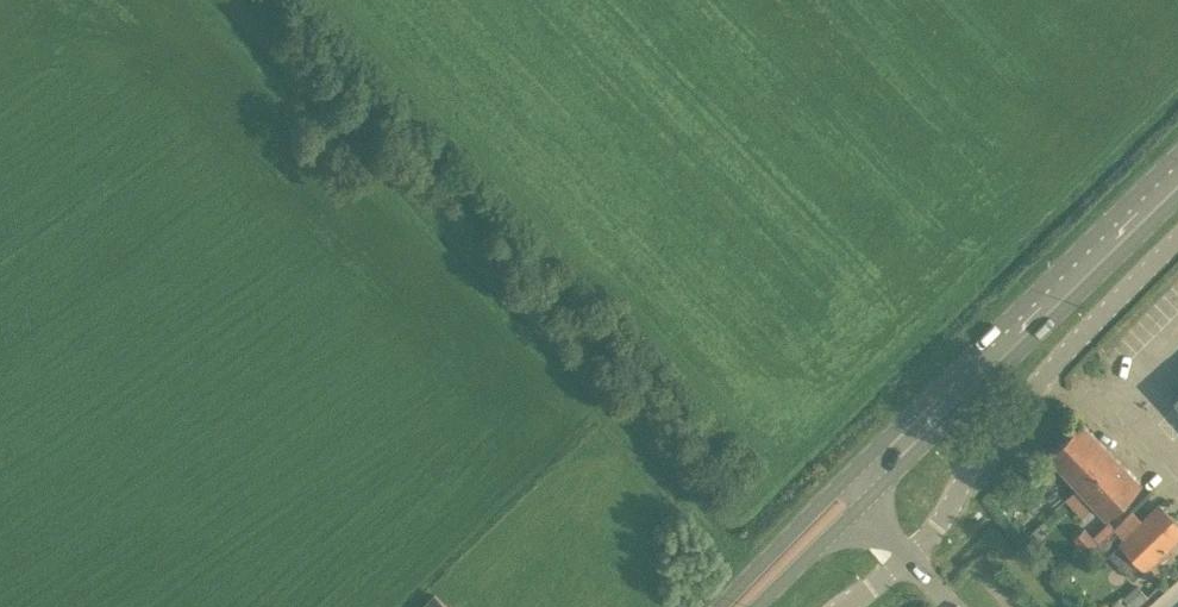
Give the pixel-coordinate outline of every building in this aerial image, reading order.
[(1046,455),(1078,488),(1098,468),(1113,483),(1127,469),(1082,421),(1046,455)] [(1098,468),(1078,488),(1105,516),(1141,483),(1127,469),(1113,483),(1098,468)] [(1010,489),(1031,512),(1042,503),(1034,494),(1045,484),(1032,470),(1010,489)] [(1141,520),(1109,552),(1132,576),(1151,558),(1159,566),(1171,554),(1165,548),(1177,535),(1177,522),(1159,503),(1141,520)] [(1132,511),(1115,527),(1100,542),(1109,552),(1141,520),(1132,511)] [(1086,554),(1087,555),(1100,542),(1085,527),(1073,538),(1087,553),(1086,554)] [(1123,596),(1133,606),(1135,606),(1148,595),(1137,583),(1123,596)] [(422,606),(449,606),(435,593),(422,606)]
